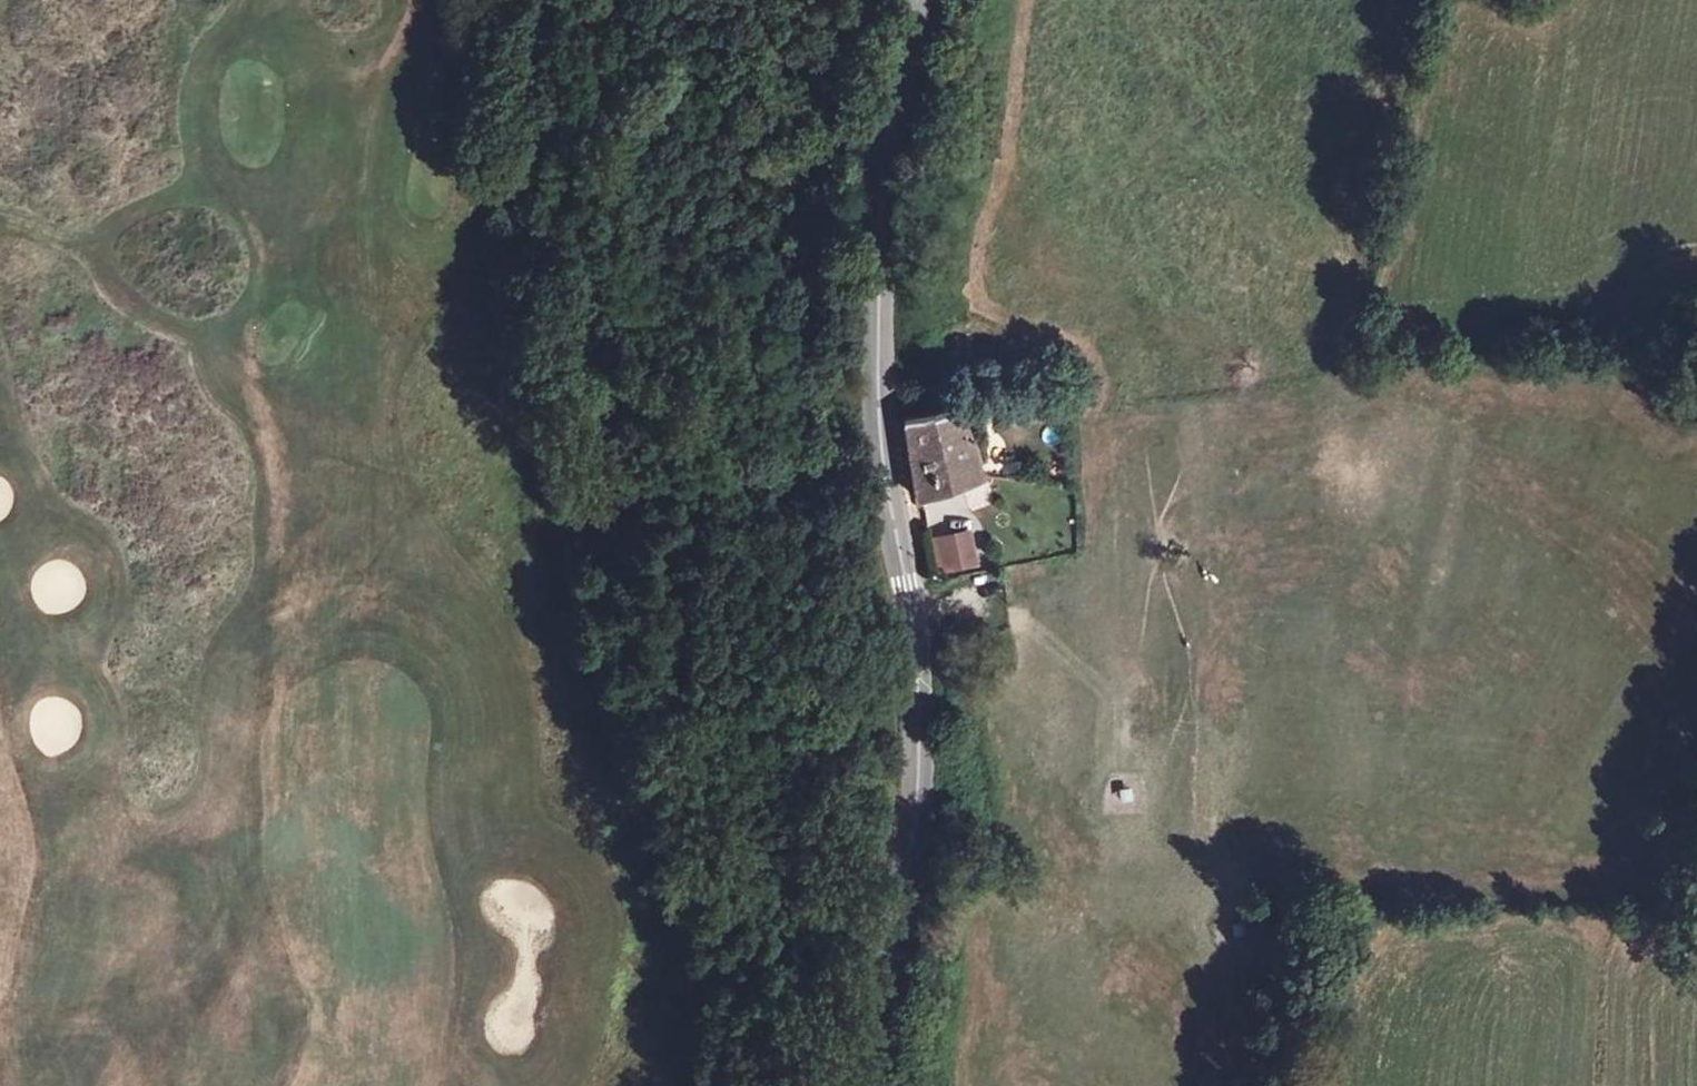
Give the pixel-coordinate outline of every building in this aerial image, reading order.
[(981,476),(961,408),(904,421),(915,497),(981,476)] [(970,511),(994,502),(988,485),(963,493),(970,511)] [(958,560),(953,534),(933,538),(938,564),(958,560)]
